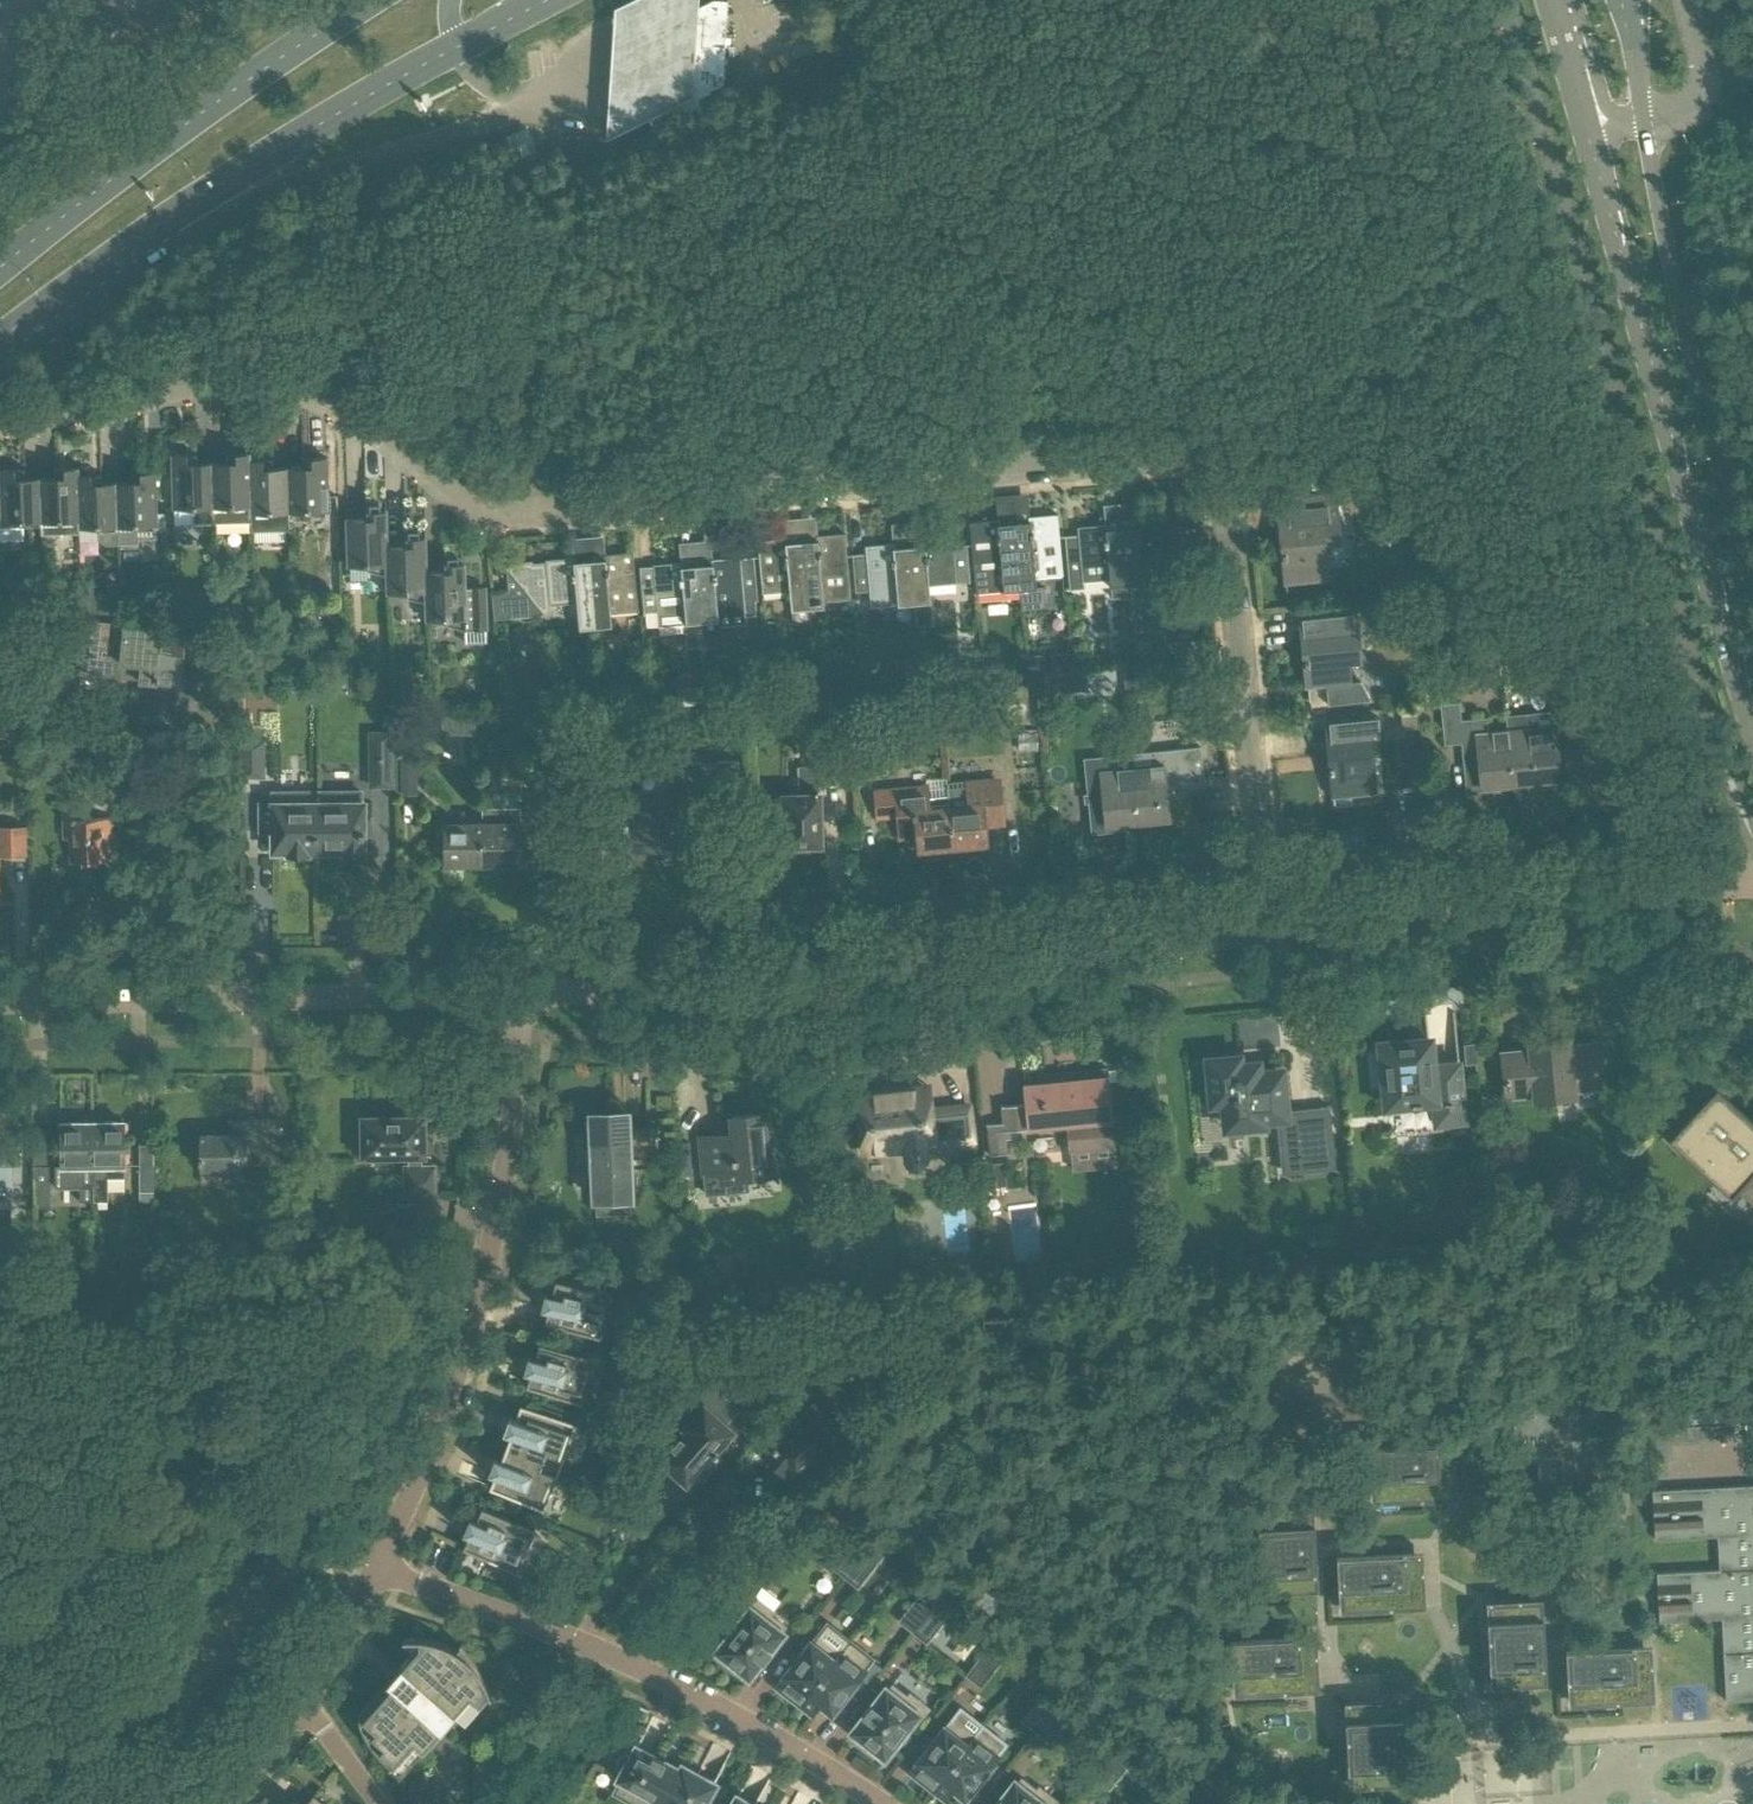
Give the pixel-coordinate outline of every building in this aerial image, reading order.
[(649,117),(689,97),(687,94),(690,49),(692,24),(690,24),(691,21),(692,21),(692,11),(699,8),(700,0),(634,0),(614,10),(609,138),(649,117)] [(729,1),(716,0),(714,0),(699,8),(692,11),(692,21),(691,21),(690,24),(692,24),(690,49),(687,94),(689,97),(649,117),(655,130),(662,143),(710,120),(703,106),(698,96),(724,83),(727,30),(729,1)] [(228,463),(214,463),(215,506),(215,522),(252,521),(252,512),(250,452),(237,453),(237,463),(228,463)] [(264,459),(252,459),(252,452),(250,452),(252,512),(252,521),(252,530),(290,529),(290,511),(289,468),(265,469),(264,459)] [(189,464),(189,454),(174,454),(176,507),(193,507),(194,523),(215,522),(215,506),(214,463),(189,464)] [(289,468),(290,511),(329,510),(328,457),(313,458),(313,468),(304,468),(289,468)] [(80,526),(81,526),(80,501),(80,474),(80,467),(65,467),(66,477),(42,478),(43,507),(43,520),(80,519),(80,526)] [(42,478),(17,479),(17,468),(2,469),(3,501),(0,501),(0,535),(25,534),(25,521),(43,520),(43,507),(42,478)] [(132,482),(118,483),(119,513),(120,525),(120,544),(138,544),(138,527),(157,526),(156,472),(142,472),(142,482),(132,482)] [(81,526),(98,526),(98,537),(106,544),(120,544),(120,525),(119,513),(118,483),(93,483),(93,473),(80,474),(80,501),(81,526)] [(1312,491),(1324,489),(1323,477),(1311,478),(1312,491)] [(1304,575),(1304,579),(1328,577),(1325,541),(1340,540),(1336,505),(1279,511),(1285,577),(1304,575)] [(388,575),(389,575),(388,546),(387,511),(367,511),(367,519),(348,519),(350,565),(369,564),(370,571),(387,575),(388,575)] [(1021,589),(1037,587),(1036,578),(1064,575),(1058,514),(1014,518),(1020,589),(1021,589)] [(1014,518),(971,522),(977,587),(1005,585),(1005,590),(1020,589),(1014,518)] [(1166,519),(1123,522),(1128,583),(1144,582),(1143,566),(1169,564),(1171,580),(1185,578),(1180,525),(1166,526),(1166,519)] [(1086,587),(1086,581),(1111,579),(1113,598),(1130,597),(1128,583),(1123,522),(1078,527),(1078,535),(1066,536),(1071,589),(1086,587)] [(809,607),(825,606),(825,602),(852,599),(847,533),(803,537),(809,607)] [(803,537),(760,540),(764,586),(791,584),(795,621),(809,620),(807,608),(809,607),(803,537)] [(916,602),(915,603),(917,625),(934,624),(932,601),(930,584),(971,581),(968,543),(954,544),(953,537),(910,541),(916,602)] [(426,602),(427,601),(428,602),(427,573),(426,538),(406,538),(406,546),(388,546),(389,575),(388,575),(389,592),(408,591),(408,598),(426,602)] [(899,604),(915,603),(916,602),(910,541),(866,545),(867,552),(853,553),(857,591),(898,587),(899,604)] [(634,551),(591,555),(596,614),(597,626),(612,625),(611,612),(639,610),(634,551)] [(510,617),(543,615),(551,608),(551,600),(578,597),(581,628),(597,626),(596,614),(591,555),(547,558),(548,561),(534,562),(533,560),(511,562),(507,569),(518,583),(509,591),(510,617)] [(698,559),(703,618),(704,621),(706,647),(723,645),(721,619),(757,616),(755,600),(759,600),(756,562),(742,563),(741,556),(698,559)] [(645,609),(657,608),(659,626),(685,624),(687,649),(706,647),(704,621),(703,618),(698,559),(653,563),(654,571),(641,572),(645,609)] [(464,629),(466,629),(466,642),(488,642),(486,588),(466,588),(465,565),(445,565),(445,573),(427,573),(428,602),(427,601),(428,618),(447,618),(448,625),(464,629)] [(1427,570),(1396,573),(1398,596),(1434,593),(1432,575),(1427,570)] [(30,580),(37,587),(44,580),(36,573),(30,580)] [(1037,587),(1021,589),(1023,609),(1046,607),(1044,586),(1037,587)] [(1368,619),(1393,617),(1391,599),(1366,601),(1368,619)] [(1351,683),(1349,661),(1360,660),(1355,611),(1352,611),(1353,612),(1302,618),(1309,685),(1326,683),(1327,685),(1351,683)] [(61,669),(88,672),(143,677),(142,685),(159,687),(160,678),(183,680),(187,630),(92,622),(66,619),(61,669)] [(1191,659),(1190,640),(1175,641),(1177,661),(1191,659)] [(999,675),(997,653),(983,654),(985,676),(999,675)] [(1052,654),(1053,672),(1071,671),(1070,653),(1052,654)] [(1028,674),(1044,673),(1043,655),(1027,656),(1028,674)] [(1084,669),(1083,656),(1074,657),(1075,670),(1084,669)] [(894,661),(895,679),(914,677),(912,660),(894,661)] [(979,673),(974,660),(958,666),(962,679),(979,673)] [(816,669),(818,689),(858,686),(856,666),(816,669)] [(1127,689),(1145,687),(1143,668),(1124,670),(1127,689)] [(1050,693),(1089,690),(1087,670),(1048,674),(1050,693)] [(484,677),(484,700),(500,699),(499,676),(484,677)] [(727,684),(711,686),(712,698),(729,697),(727,684)] [(650,697),(649,686),(641,687),(642,698),(650,697)] [(704,703),(703,686),(677,688),(679,705),(704,703)] [(1514,783),(1509,731),(1489,733),(1487,719),(1489,719),(1489,717),(1462,720),(1460,702),(1442,704),(1446,744),(1462,742),(1467,794),(1484,792),(1483,786),(1514,783)] [(476,712),(445,711),(444,732),(475,734),(476,712)] [(542,792),(557,791),(560,791),(559,711),(539,712),(539,729),(545,729),(540,734),(540,753),(542,792)] [(1509,731),(1514,783),(1542,780),(1562,777),(1554,711),(1525,713),(1525,715),(1527,715),(1529,730),(1509,731)] [(1377,791),(1372,738),(1382,737),(1380,718),(1378,718),(1378,719),(1327,725),(1334,791),(1352,789),(1353,793),(1377,791)] [(1038,750),(1038,732),(1019,732),(1019,750),(1038,750)] [(240,740),(239,778),(266,778),(266,740),(240,740)] [(1150,751),(1132,753),(1133,769),(1139,821),(1170,818),(1168,787),(1205,783),(1202,746),(1150,751)] [(402,795),(419,795),(418,749),(402,749),(402,795)] [(854,778),(854,752),(842,752),(842,751),(809,752),(809,765),(802,766),(803,796),(787,796),(788,849),(806,848),(806,843),(824,843),(824,841),(821,841),(820,779),(854,778)] [(1133,769),(1132,753),(1085,758),(1092,833),(1109,831),(1108,824),(1139,821),(1133,769)] [(392,786),(392,762),(371,762),(371,787),(392,786)] [(705,847),(704,798),(742,797),(741,762),(670,764),(671,798),(611,799),(612,845),(629,844),(629,843),(630,843),(630,847),(665,846),(665,841),(678,841),(678,848),(705,847)] [(951,815),(954,845),(988,842),(986,821),(994,820),(994,826),(1005,825),(1003,801),(998,801),(996,778),(948,782),(949,796),(950,809),(951,811),(951,815)] [(950,809),(949,796),(930,798),(929,785),(900,787),(906,843),(919,842),(919,849),(954,845),(951,815),(951,811),(950,809)] [(310,851),(319,851),(318,791),(275,792),(275,803),(263,803),(264,831),(275,831),(275,851),(290,851),(290,853),(310,853),(310,851)] [(318,791),(319,851),(347,850),(347,852),(366,852),(366,834),(373,834),(373,818),(366,818),(366,802),(363,802),(363,791),(318,791)] [(483,815),(484,819),(484,862),(523,862),(521,793),(483,794),(483,815)] [(86,819),(85,798),(63,799),(65,839),(71,838),(73,861),(83,860),(83,865),(98,865),(97,860),(108,859),(107,837),(113,837),(112,817),(86,819)] [(446,863),(484,862),(484,819),(483,815),(461,816),(461,823),(446,823),(446,863)] [(27,856),(27,826),(0,826),(0,856),(27,856)] [(1414,1040),(1382,1043),(1392,1136),(1439,1131),(1438,1124),(1466,1121),(1460,1062),(1433,1065),(1430,1037),(1414,1038),(1414,1040)] [(1572,1045),(1571,1037),(1530,1042),(1531,1049),(1503,1052),(1508,1095),(1535,1092),(1536,1099),(1577,1095),(1576,1088),(1601,1085),(1596,1042),(1572,1045)] [(1479,1063),(1476,1043),(1464,1044),(1466,1065),(1479,1063)] [(1299,1140),(1302,1163),(1336,1160),(1332,1114),(1299,1117),(1299,1110),(1286,1112),(1282,1069),(1259,1071),(1259,1064),(1240,1065),(1239,1056),(1211,1058),(1212,1065),(1202,1066),(1205,1099),(1215,1098),(1226,1097),(1228,1124),(1277,1120),(1278,1124),(1284,1123),(1286,1142),(1299,1140)] [(1114,1145),(1107,1067),(1106,1067),(1106,1068),(1058,1073),(1059,1081),(1026,1084),(1026,1083),(1025,1083),(1027,1102),(1027,1103),(1002,1105),(1004,1122),(987,1124),(987,1125),(989,1125),(991,1154),(990,1154),(990,1155),(999,1154),(1009,1153),(1008,1152),(1007,1152),(1006,1139),(1010,1138),(1010,1131),(1030,1129),(1068,1125),(1071,1150),(1073,1150),(1073,1149),(1113,1145),(1113,1146),(1114,1145)] [(1717,1086),(1669,1138),(1732,1197),(1738,1191),(1752,1205),(1752,1120),(1717,1086)] [(904,1096),(903,1089),(858,1094),(863,1141),(885,1139),(886,1150),(907,1148),(908,1157),(910,1162),(915,1166),(921,1165),(926,1161),(927,1155),(926,1146),(936,1145),(936,1140),(974,1136),(971,1106),(933,1110),(931,1091),(913,1093),(913,1095),(904,1096)] [(628,1136),(627,1112),(592,1113),(592,1121),(586,1121),(588,1175),(594,1175),(596,1213),(631,1212),(629,1168),(649,1167),(648,1135),(628,1136)] [(735,1140),(702,1143),(706,1181),(707,1187),(707,1193),(749,1189),(747,1175),(774,1173),(768,1113),(733,1116),(735,1140)] [(387,1117),(374,1117),(364,1117),(364,1156),(410,1156),(410,1167),(407,1167),(407,1196),(436,1195),(436,1167),(423,1167),(423,1156),(426,1156),(426,1117),(403,1117),(403,1116),(389,1117),(387,1117)] [(249,1167),(249,1163),(281,1163),(280,1118),(242,1119),(229,1119),(229,1134),(202,1135),(202,1168),(249,1167)] [(81,1202),(95,1202),(95,1201),(95,1169),(94,1121),(63,1121),(63,1166),(56,1166),(56,1187),(81,1187),(81,1202)] [(95,1201),(110,1201),(109,1177),(126,1177),(125,1121),(94,1121),(95,1169),(95,1201)] [(153,1145),(140,1145),(140,1191),(153,1191),(153,1145)] [(11,1189),(11,1147),(0,1147),(0,1190),(11,1189)] [(1006,1185),(1003,1162),(984,1165),(987,1188),(1006,1185)] [(34,1189),(48,1189),(48,1166),(34,1166),(34,1189)] [(426,1237),(387,1227),(381,1252),(420,1261),(426,1237)] [(580,1267),(563,1263),(561,1271),(578,1275),(580,1267)] [(992,1272),(966,1276),(968,1284),(993,1280),(992,1272)] [(601,1337),(612,1292),(556,1279),(553,1293),(545,1291),(541,1307),(549,1309),(545,1323),(601,1337)] [(707,1298),(694,1299),(694,1309),(708,1308),(707,1298)] [(921,1337),(930,1344),(945,1325),(936,1317),(921,1337)] [(595,1358),(540,1343),(536,1356),(528,1354),(524,1370),(531,1372),(527,1386),(582,1403),(595,1358)] [(673,1446),(660,1460),(675,1473),(673,1475),(683,1484),(685,1482),(687,1483),(695,1475),(699,1479),(719,1456),(715,1452),(734,1431),(726,1424),(739,1409),(704,1377),(678,1406),(693,1418),(684,1428),(687,1430),(681,1437),(673,1446)] [(834,1412),(820,1400),(817,1404),(814,1402),(777,1443),(776,1443),(773,1446),(773,1447),(766,1455),(768,1458),(768,1462),(777,1471),(782,1469),(784,1472),(788,1467),(797,1475),(812,1459),(809,1456),(815,1449),(822,1455),(832,1444),(828,1441),(841,1426),(830,1416),(834,1412)] [(506,1446),(560,1466),(575,1423),(521,1405),(516,1419),(509,1416),(503,1432),(511,1434),(506,1446)] [(1652,1475),(1670,1474),(1668,1443),(1731,1439),(1729,1414),(1671,1417),(1649,1418),(1652,1475)] [(1464,1494),(1461,1442),(1372,1446),(1375,1499),(1464,1494)] [(544,1509),(560,1466),(506,1446),(502,1459),(494,1456),(488,1471),(496,1474),(491,1488),(544,1509)] [(1634,1476),(1651,1475),(1650,1452),(1632,1453),(1634,1476)] [(1653,1489),(1656,1539),(1718,1535),(1720,1568),(1658,1572),(1660,1621),(1723,1618),(1727,1700),(1752,1699),(1752,1484),(1653,1489)] [(618,1506),(623,1508),(628,1506),(630,1500),(628,1496),(623,1494),(618,1496),(616,1502),(618,1506)] [(535,1529),(483,1507),(477,1519),(469,1516),(463,1529),(463,1531),(470,1534),(464,1547),(516,1572),(535,1529)] [(1314,1507),(1262,1510),(1266,1589),(1319,1587),(1314,1507)] [(844,1576),(870,1544),(855,1532),(830,1565),(844,1576)] [(870,1544),(844,1576),(859,1588),(884,1555),(870,1544)] [(1437,1550),(1344,1555),(1347,1608),(1440,1603),(1437,1550)] [(913,1632),(939,1599),(925,1588),(899,1620),(913,1632)] [(764,1660),(772,1650),(770,1649),(783,1632),(781,1630),(785,1625),(771,1613),(773,1611),(754,1596),(739,1616),(742,1618),(717,1650),(720,1653),(718,1655),(733,1667),(735,1664),(750,1676),(762,1659),(764,1660)] [(939,1599),(913,1632),(927,1643),(953,1611),(939,1599)] [(1495,1683),(1548,1680),(1544,1600),(1491,1603),(1495,1683)] [(804,1701),(809,1695),(808,1694),(843,1649),(851,1640),(828,1622),(812,1641),(811,1640),(776,1685),(801,1705),(804,1701)] [(1235,1638),(1238,1691),(1318,1687),(1315,1634),(1235,1638)] [(443,1642),(430,1638),(417,1636),(403,1637),(403,1639),(412,1638),(420,1638),(419,1646),(402,1665),(401,1664),(400,1666),(405,1670),(394,1682),(392,1681),(389,1682),(381,1688),(374,1694),(366,1702),(362,1707),(360,1712),(359,1716),(359,1720),(360,1723),(364,1732),(371,1742),(378,1752),(385,1759),(393,1766),(394,1764),(393,1763),(414,1739),(423,1747),(453,1713),(455,1714),(456,1713),(454,1711),(470,1693),(479,1701),(488,1691),(490,1695),(492,1694),(488,1679),(482,1665),(473,1652),(461,1642),(460,1644),(461,1644),(457,1649),(455,1648),(443,1642)] [(808,1694),(809,1695),(832,1713),(867,1669),(866,1668),(874,1658),(851,1640),(843,1649),(808,1694)] [(991,1642),(966,1674),(982,1687),(1007,1654),(991,1642)] [(1570,1655),(1573,1703),(1573,1708),(1653,1704),(1650,1651),(1570,1655)] [(908,1695),(893,1684),(889,1690),(886,1688),(873,1704),(872,1703),(864,1714),(865,1715),(852,1731),(868,1743),(866,1746),(880,1756),(882,1754),(885,1757),(910,1725),(913,1727),(929,1707),(910,1693),(908,1695)] [(1037,1731),(1062,1699),(1048,1687),(1022,1720),(1037,1731)] [(1062,1699),(1037,1731),(1051,1742),(1076,1710),(1062,1699)] [(1349,1703),(1353,1782),(1353,1783),(1406,1780),(1402,1701),(1349,1703)] [(935,1790),(942,1780),(941,1780),(976,1734),(984,1725),(961,1707),(946,1726),(945,1725),(909,1770),(934,1789),(935,1790)] [(945,1798),(953,1788),(966,1798),(1001,1754),(1000,1753),(1007,1743),(984,1725),(976,1734),(941,1780),(942,1780),(935,1790),(945,1798)] [(1109,1790),(1136,1758),(1120,1745),(1094,1777),(1109,1790)] [(654,1797),(663,1802),(680,1770),(664,1761),(653,1755),(636,1746),(633,1752),(630,1751),(626,1751),(622,1752),(621,1753),(619,1755),(618,1757),(617,1760),(616,1763),(617,1765),(617,1767),(619,1769),(621,1771),(622,1772),(619,1779),(620,1779),(614,1792),(636,1803),(650,1803),(654,1797)] [(715,1782),(683,1765),(680,1770),(663,1802),(662,1803),(704,1803),(715,1782)] [(1023,1777),(1018,1783),(1016,1781),(1003,1798),(1001,1797),(996,1803),(1055,1803),(1058,1801),(1039,1786),(1037,1789),(1023,1777)] [(314,1795),(306,1803),(326,1803),(314,1795)] [(738,1795),(732,1803),(753,1803),(738,1795)] [(1183,1796),(1176,1803),(1192,1803),(1183,1796)]
